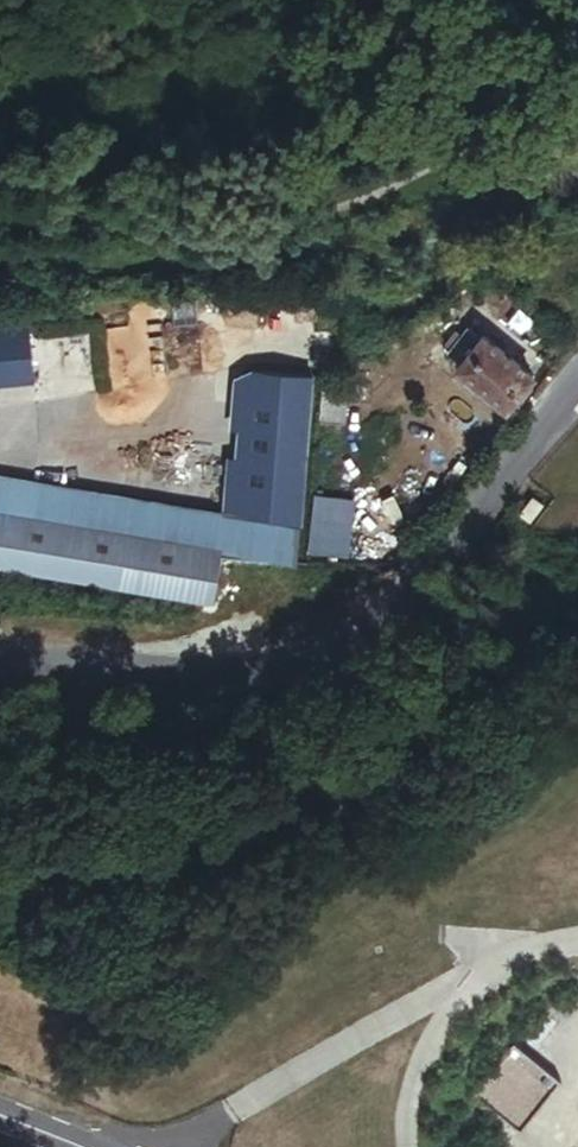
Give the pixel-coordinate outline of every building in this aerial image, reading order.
[(449,347),(472,365),(487,345),(464,327),(449,347)] [(0,330),(0,384),(31,381),(26,328),(0,330)] [(487,345),(472,365),(464,376),(515,416),(539,385),(487,345)] [(237,501),(296,510),(309,366),(248,364),(237,501)] [(223,544),(268,551),(292,555),(296,510),(237,501),(227,500),(226,505),(0,470),(0,511),(223,544)] [(306,551),(349,554),(354,494),(311,490),(306,551)] [(209,623),(223,544),(0,511),(0,561),(160,587),(157,615),(209,623)] [(223,544),(209,623),(216,624),(223,589),(239,578),(236,573),(245,567),(248,571),(267,559),(268,551),(223,544)] [(157,615),(160,587),(0,561),(0,590),(157,615)] [(559,1076),(511,1040),(471,1093),(519,1129),(559,1076)]
